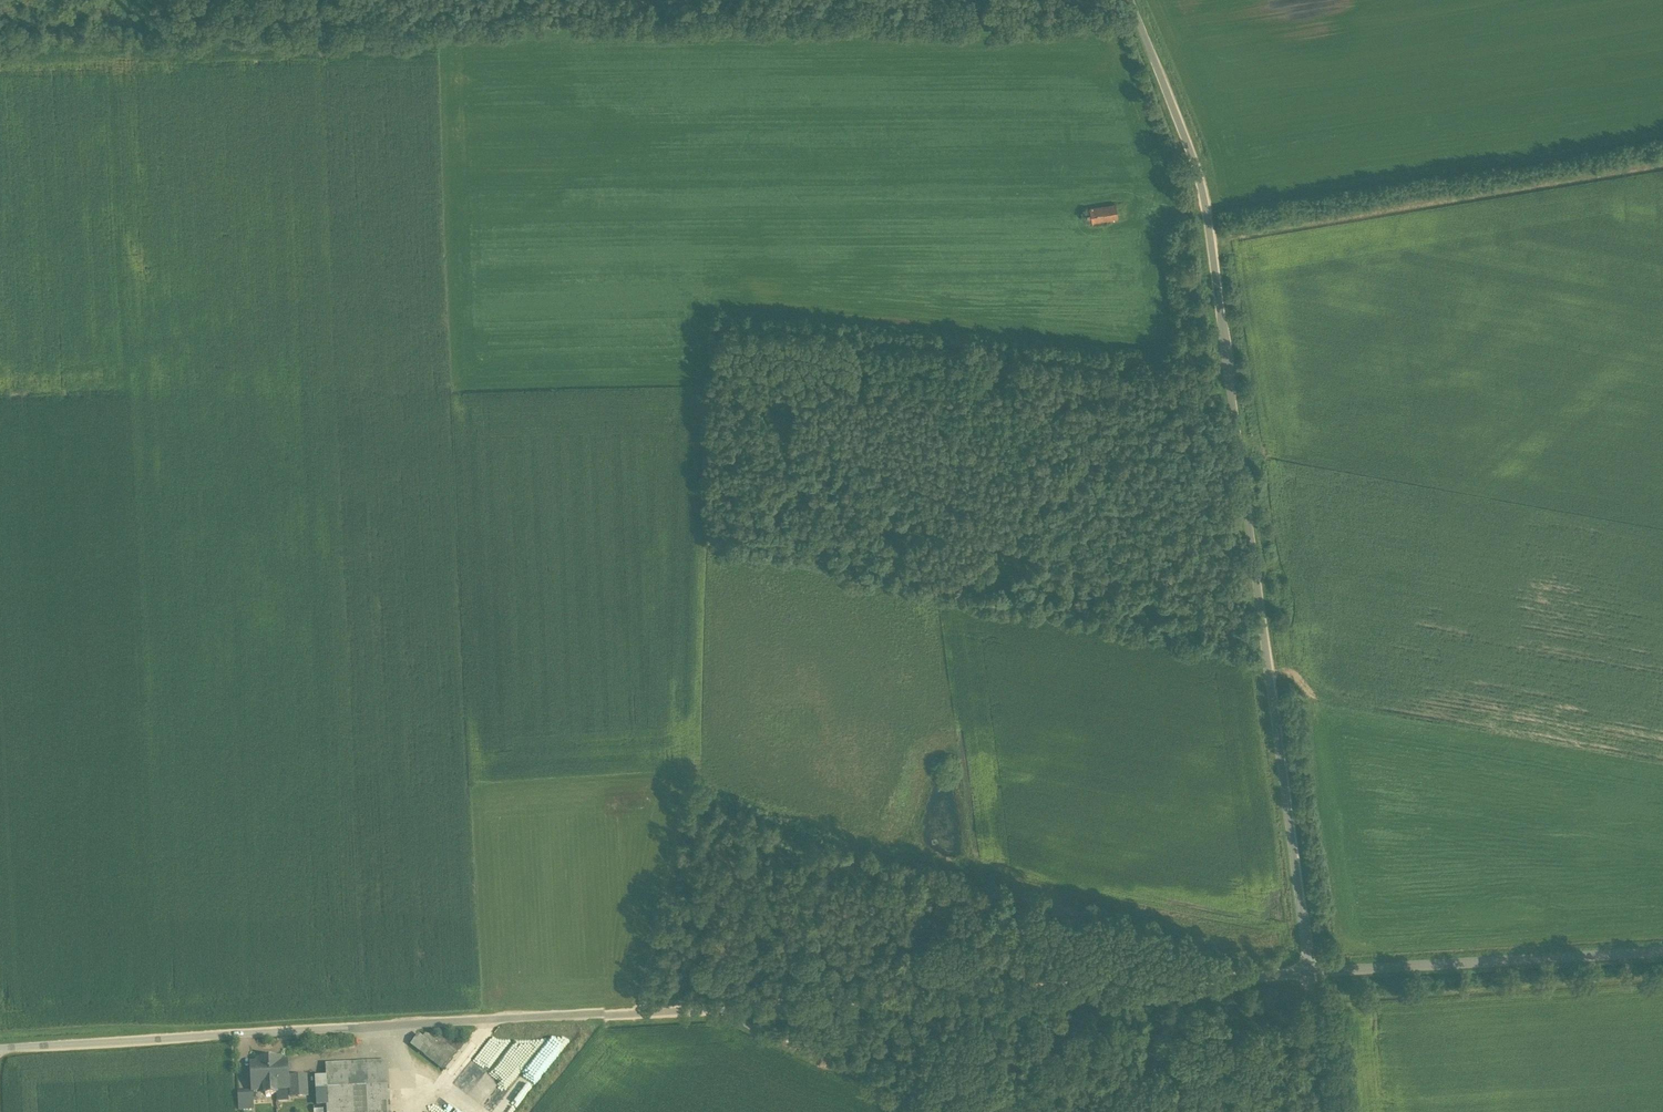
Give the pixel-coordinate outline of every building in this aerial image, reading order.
[(1116,204),(1090,208),(1093,224),(1119,219),(1116,204)] [(930,921),(912,917),(910,928),(928,932),(930,921)] [(461,1049),(443,1035),(439,1040),(426,1036),(422,1041),(418,1038),(412,1046),(444,1070),(461,1049)] [(255,1062),(250,1063),(252,1094),(264,1094),(264,1097),(276,1097),(279,1096),(278,1092),(288,1092),(290,1092),(289,1078),(288,1062),(283,1062),(283,1059),(255,1060),(255,1062)] [(326,1066),(327,1079),(315,1079),(317,1109),(326,1109),(326,1111),(391,1111),(388,1063),(326,1066)] [(308,1077),(289,1078),(290,1092),(290,1100),(309,1099),(308,1077)] [(289,1103),(288,1092),(278,1092),(279,1096),(276,1097),(277,1104),(289,1103)] [(238,1098),(239,1111),(247,1111),(255,1111),(254,1097),(238,1098)]
